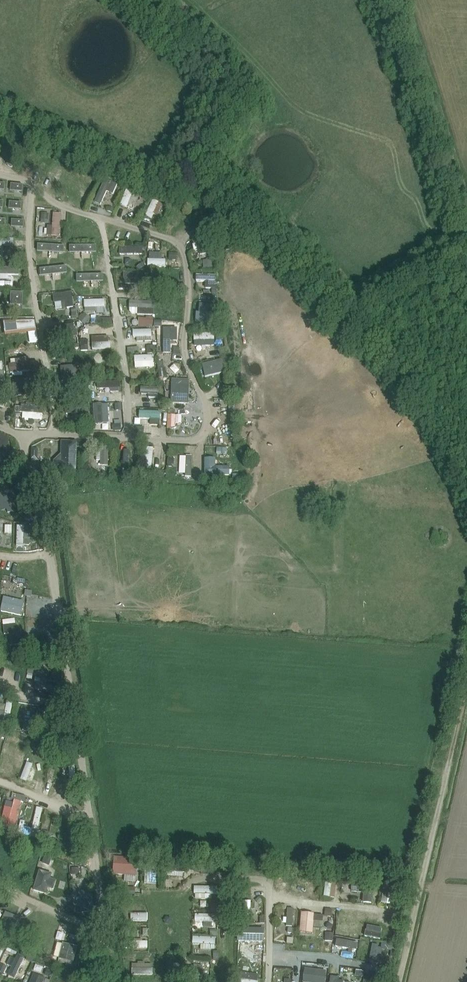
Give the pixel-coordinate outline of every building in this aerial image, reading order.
[(58,162),(46,179),(52,182),(63,165),(58,162)] [(177,207),(167,223),(172,226),(177,218),(180,220),(183,215),(180,213),(182,210),(177,207)] [(38,245),(38,253),(49,253),(63,254),(64,246),(50,246),(38,245)] [(96,254),(96,246),(82,246),(70,246),(70,254),(82,254),(96,254)] [(67,274),(66,267),(52,268),(39,269),(39,277),(53,275),(67,274)] [(103,282),(103,275),(91,275),(77,276),(77,283),(91,283),(103,282)] [(72,292),(53,294),(54,303),(61,302),(62,309),(74,307),(72,292)] [(23,306),(23,294),(11,293),(11,305),(23,306)] [(75,331),(74,325),(55,328),(57,335),(61,334),(62,340),(79,337),(78,330),(75,331)] [(108,337),(92,337),(93,350),(111,349),(111,343),(108,343),(108,337)] [(38,362),(10,365),(11,374),(39,371),(38,362)] [(142,388),(142,394),(149,395),(150,398),(158,398),(158,395),(159,395),(159,388),(142,388)] [(170,410),(170,416),(174,416),(174,428),(180,428),(180,426),(187,426),(187,412),(181,411),(170,410)] [(63,449),(62,461),(69,461),(69,472),(76,472),(77,443),(70,443),(70,449),(63,449)] [(109,466),(109,447),(101,447),(101,453),(97,453),(97,462),(101,462),(101,466),(109,466)] [(162,450),(146,449),(144,467),(151,467),(151,465),(156,466),(156,458),(162,458),(162,450)] [(8,727),(13,703),(7,702),(5,711),(0,710),(0,726),(8,727)] [(8,740),(2,760),(7,762),(8,759),(14,761),(21,760),(22,756),(23,756),(26,746),(8,740)] [(76,845),(78,828),(72,828),(65,828),(64,840),(71,840),(70,845),(76,845)] [(135,873),(137,857),(114,855),(113,863),(127,864),(126,873),(135,873)] [(34,889),(33,891),(46,895),(46,893),(52,874),(39,871),(34,889)] [(352,884),(351,891),(363,892),(363,902),(371,903),(372,885),(352,884)] [(92,891),(78,893),(82,914),(95,912),(92,891)] [(326,972),(305,970),(303,981),(325,981),(326,972)] [(35,981),(54,981),(55,978),(38,973),(35,981)]
